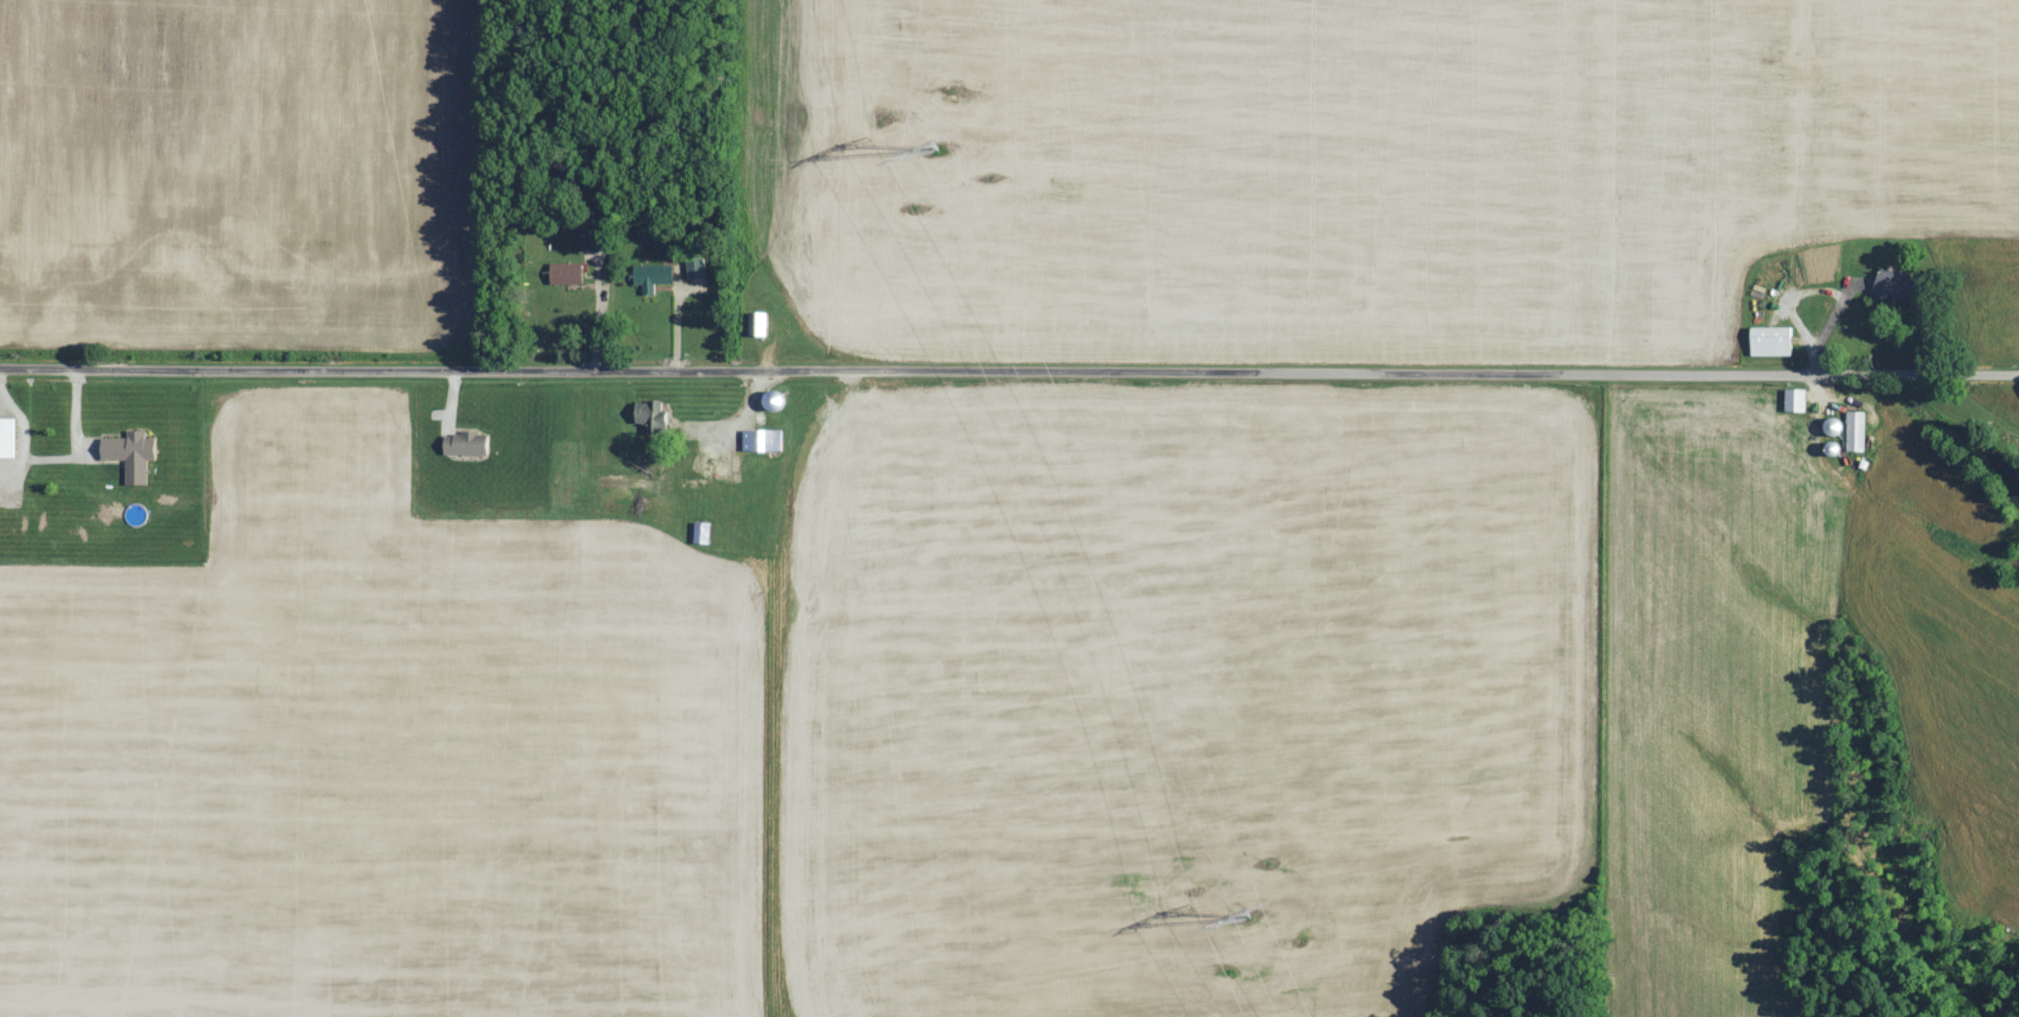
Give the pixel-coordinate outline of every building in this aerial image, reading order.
[(706,278),(705,258),(688,259),(689,279),(706,278)] [(551,264),(552,285),(584,285),(583,264),(551,264)] [(656,295),(655,285),(674,285),(674,266),(635,267),(635,286),(643,285),(644,296),(656,295)] [(1911,308),(1921,283),(1883,267),(1873,292),(1911,308)] [(750,313),(751,338),(769,337),(768,313),(750,313)] [(1753,356),(1793,357),(1794,328),(1753,328),(1753,356)] [(1787,413),(1807,413),(1808,390),(1787,390),(1787,413)] [(637,403),(637,424),(661,424),(661,402),(637,403)] [(1866,452),(1867,412),(1849,412),(1848,452),(1866,452)] [(14,419),(0,419),(0,459),(14,459),(14,419)] [(782,452),(782,430),(744,431),(744,452),(782,452)] [(148,485),(148,461),(156,461),(156,438),(146,438),(146,431),(128,431),(128,439),(102,439),(102,461),(126,461),(126,485),(148,485)] [(455,433),(454,445),(445,444),(445,455),(489,456),(489,434),(455,433)]
